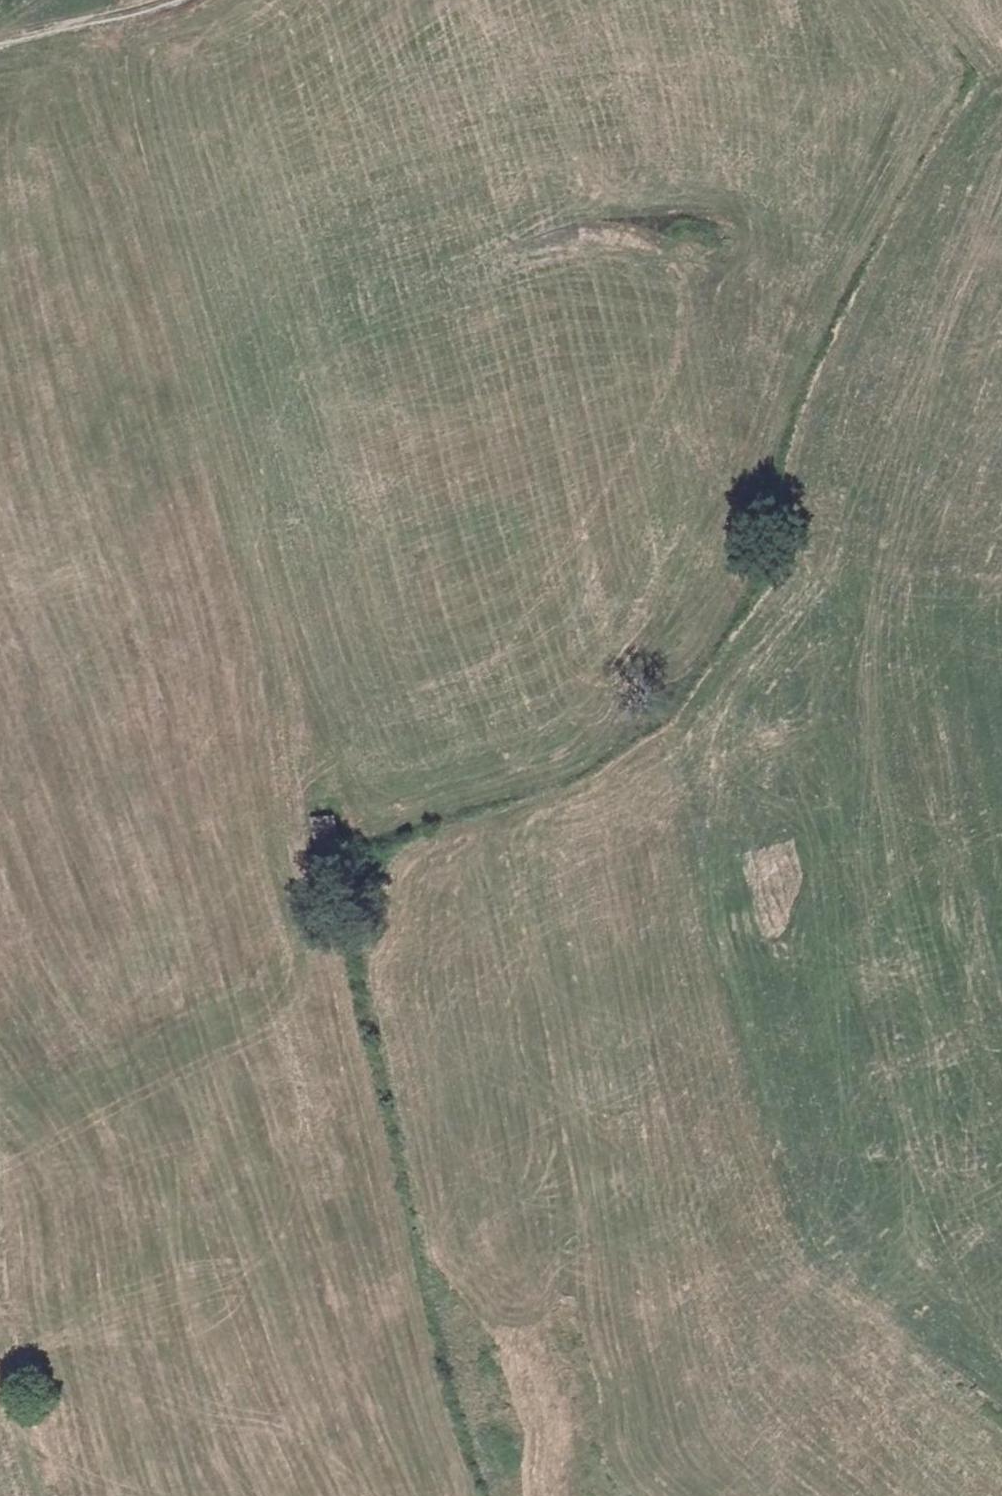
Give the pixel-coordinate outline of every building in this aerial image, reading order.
[(334,814),(310,817),(315,847),(339,844),(334,814)]
